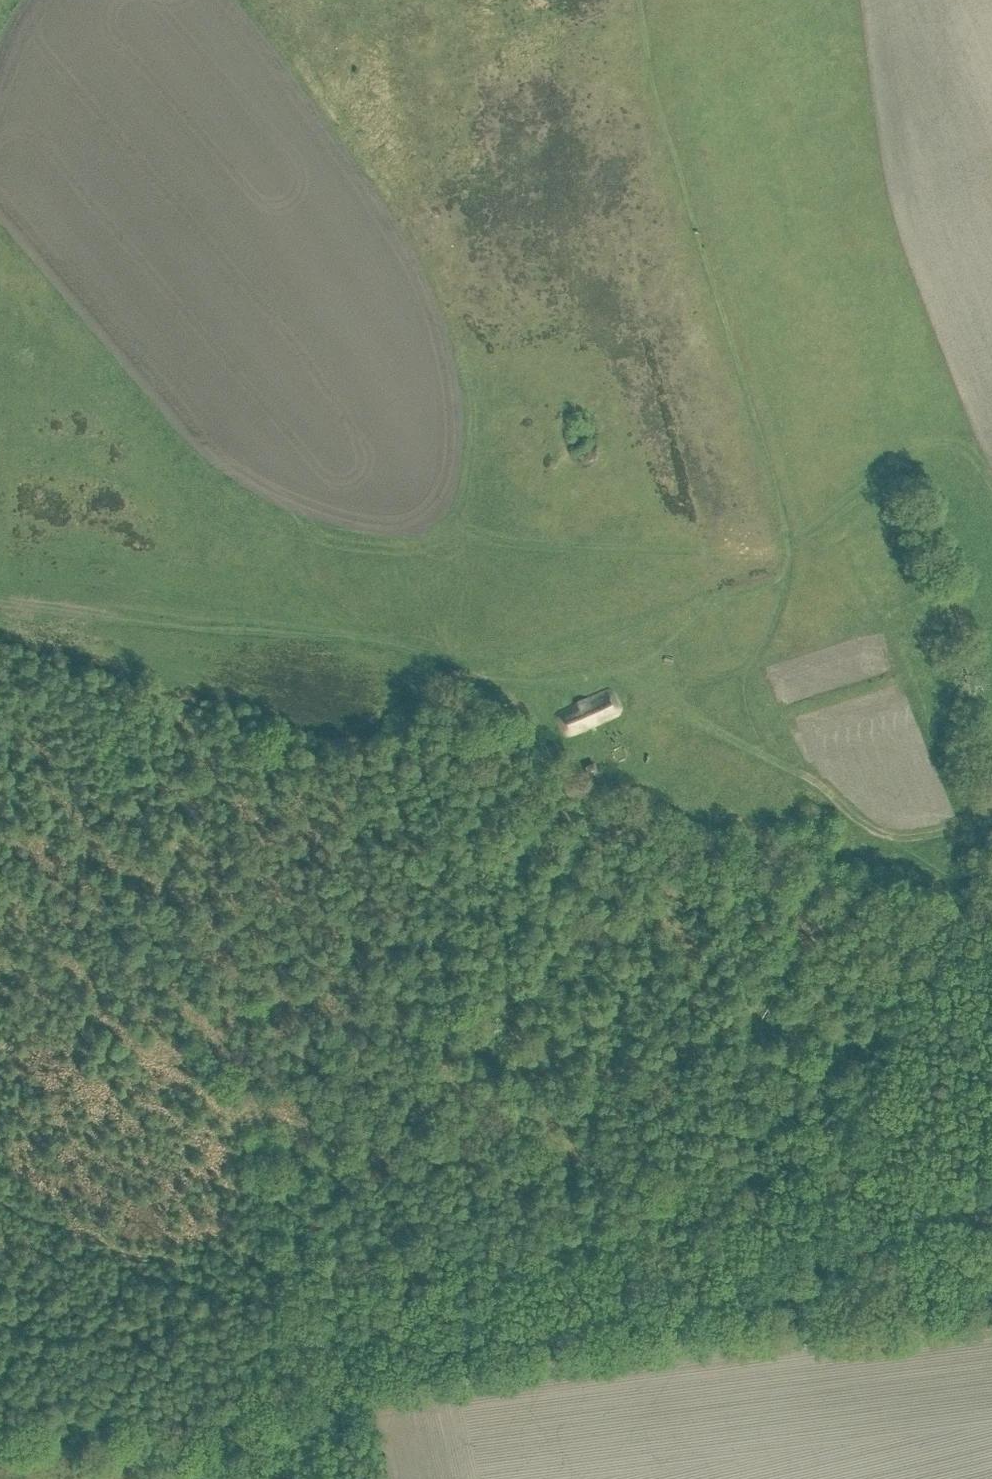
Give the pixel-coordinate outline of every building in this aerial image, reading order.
[(611,689),(557,713),(569,738),(622,714),(611,689)]
